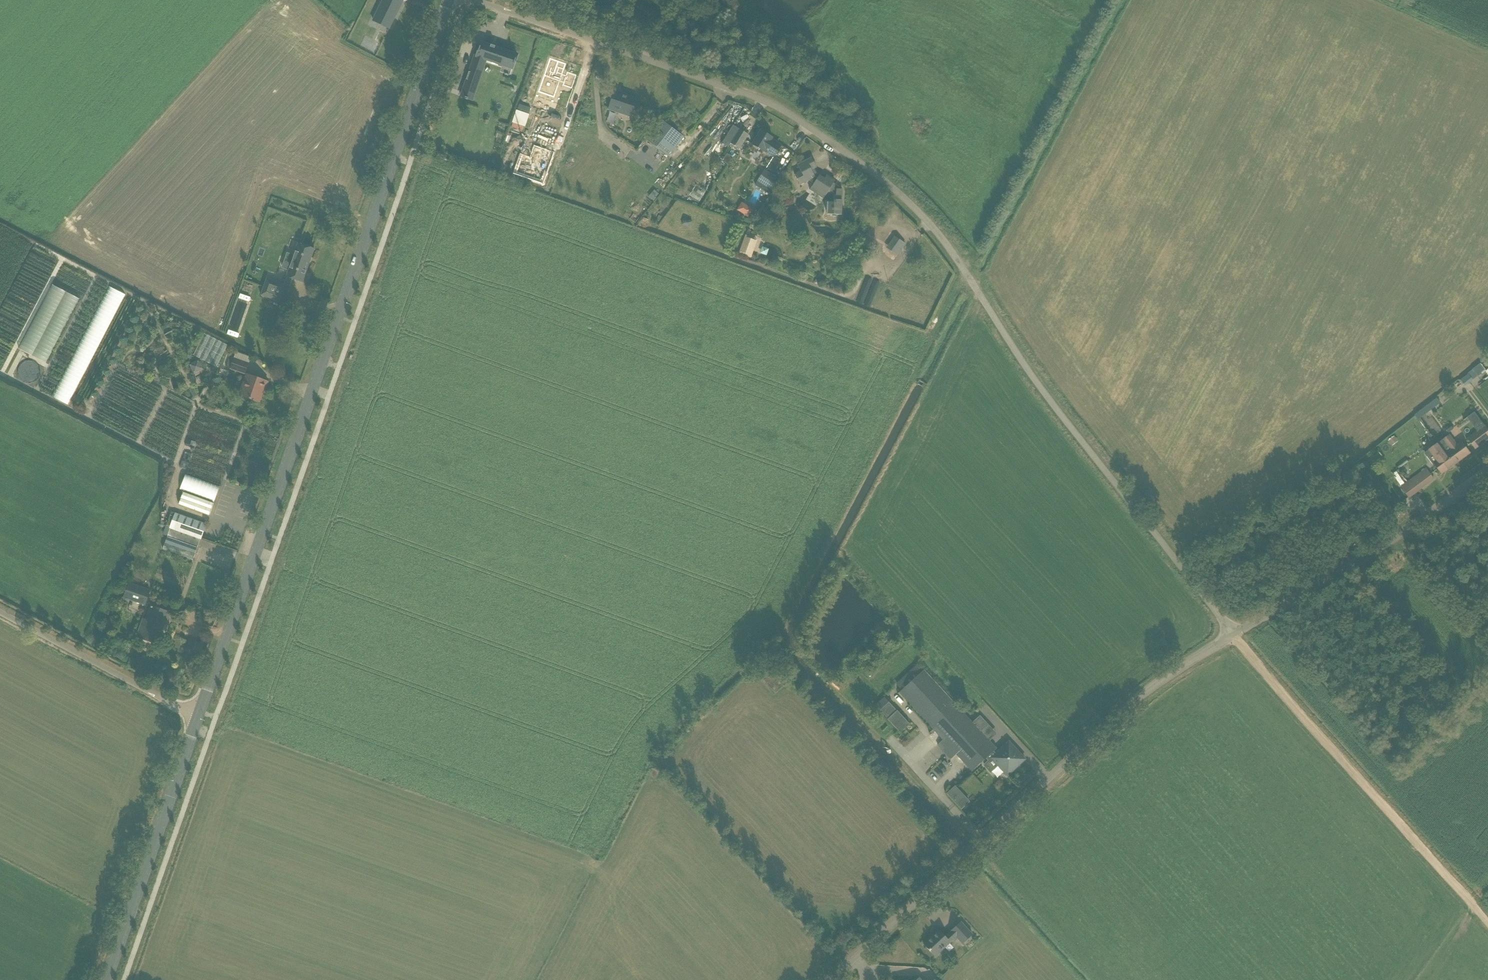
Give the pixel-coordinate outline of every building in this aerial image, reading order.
[(374,20),(390,28),(403,1),(401,0),(383,0),(374,20)] [(405,30),(413,33),(419,11),(411,9),(405,30)] [(490,46),(481,43),(481,44),(480,47),(480,46),(478,52),(478,55),(477,54),(477,56),(475,62),(473,61),(472,61),(471,65),(470,68),(468,72),(469,73),(467,79),(466,79),(464,84),(465,84),(464,86),(461,93),(462,94),(464,88),(475,92),(487,58),(503,64),(502,65),(511,68),(511,67),(512,68),(513,68),(513,67),(514,64),(514,65),(516,59),(516,57),(517,57),(517,55),(495,47),(495,46),(494,46),(491,45),(490,46)] [(550,58),(538,93),(554,98),(560,82),(564,83),(563,86),(572,89),(577,75),(567,72),(566,76),(562,74),(566,64),(550,58)] [(615,91),(612,100),(609,109),(631,116),(636,99),(621,94),(622,93),(615,91)] [(660,119),(646,138),(669,155),(683,137),(660,119)] [(739,129),(731,143),(739,148),(748,135),(739,129)] [(781,145),(775,141),(772,139),(773,137),(761,130),(752,144),(764,151),(774,157),(781,145)] [(519,153),(512,174),(543,185),(554,152),(533,145),(529,157),(519,153)] [(727,154),(722,161),(728,165),(733,157),(727,154)] [(801,171),(794,174),(800,184),(809,180),(810,181),(814,184),(812,186),(826,195),(827,193),(834,193),(833,202),(828,202),(827,214),(831,214),(841,215),(842,189),(838,189),(838,187),(833,184),(835,181),(826,175),(824,178),(817,174),(814,168),(816,167),(812,157),(803,162),(797,165),(801,171)] [(764,170),(755,185),(769,194),(778,179),(764,170)] [(742,201),(737,208),(747,215),(752,207),(742,201)] [(684,218),(682,224),(690,227),(692,221),(684,218)] [(746,234),(740,250),(750,254),(756,238),(746,234)] [(897,255),(899,252),(905,244),(897,238),(889,249),(897,255)] [(314,249),(298,243),(294,256),(287,253),(282,268),(289,270),(286,277),(294,279),(302,283),(314,249)] [(261,295),(284,303),(287,295),(290,287),(267,279),(261,295)] [(108,285),(58,398),(72,404),(122,291),(108,285)] [(216,367),(227,345),(204,334),(193,356),(216,367)] [(230,356),(226,366),(245,373),(249,362),(251,357),(236,352),(234,357),(230,356)] [(198,361),(189,366),(194,375),(203,371),(198,361)] [(1469,373),(1461,380),(1465,385),(1477,376),(1472,369),(1468,373),(1469,373)] [(268,381),(258,378),(247,374),(240,395),(259,402),(264,390),(268,381)] [(1437,398),(1415,415),(1418,420),(1441,403),(1437,398)] [(1467,417),(1477,431),(1468,438),(1476,448),(1487,439),(1487,430),(1485,425),(1475,412),(1467,417)] [(1393,435),(1387,439),(1391,443),(1397,439),(1393,435)] [(1450,436),(1444,440),(1438,445),(1453,465),(1470,453),(1464,445),(1462,443),(1458,446),(1450,436)] [(1438,445),(1436,447),(1430,451),(1438,462),(1435,464),(1442,473),(1453,465),(1438,445)] [(1426,468),(1402,486),(1410,497),(1434,479),(1426,468)] [(185,474),(180,489),(214,502),(220,486),(185,474)] [(1379,488),(1373,492),(1378,499),(1384,496),(1379,488)] [(183,494),(178,506),(208,517),(212,505),(183,494)] [(175,513),(169,528),(170,529),(201,539),(206,524),(175,513)] [(193,560),(200,539),(170,529),(163,549),(193,560)] [(150,591),(129,583),(124,597),(145,605),(150,591)] [(148,621),(142,638),(157,643),(160,634),(159,633),(164,619),(167,620),(170,612),(151,606),(147,620),(148,621)] [(923,669),(899,692),(935,731),(942,739),(937,744),(937,745),(951,759),(956,754),(965,764),(972,771),(987,757),(994,751),(996,749),(989,741),(981,732),(972,723),(923,669)] [(887,719),(900,733),(910,724),(897,710),(896,710),(892,706),(884,714),(888,719),(887,719)] [(980,715),(972,723),(981,732),(989,725),(980,715)] [(989,760),(984,764),(991,772),(998,765),(1007,775),(1025,759),(1009,741),(996,753),(994,751),(987,757),(989,760)] [(948,793),(963,809),(971,801),(957,785),(948,793)] [(962,944),(972,934),(961,922),(951,931),(951,932),(945,937),(939,929),(923,944),(935,957),(956,938),(962,944)] [(984,958),(972,944),(964,951),(976,965),(984,958)]
